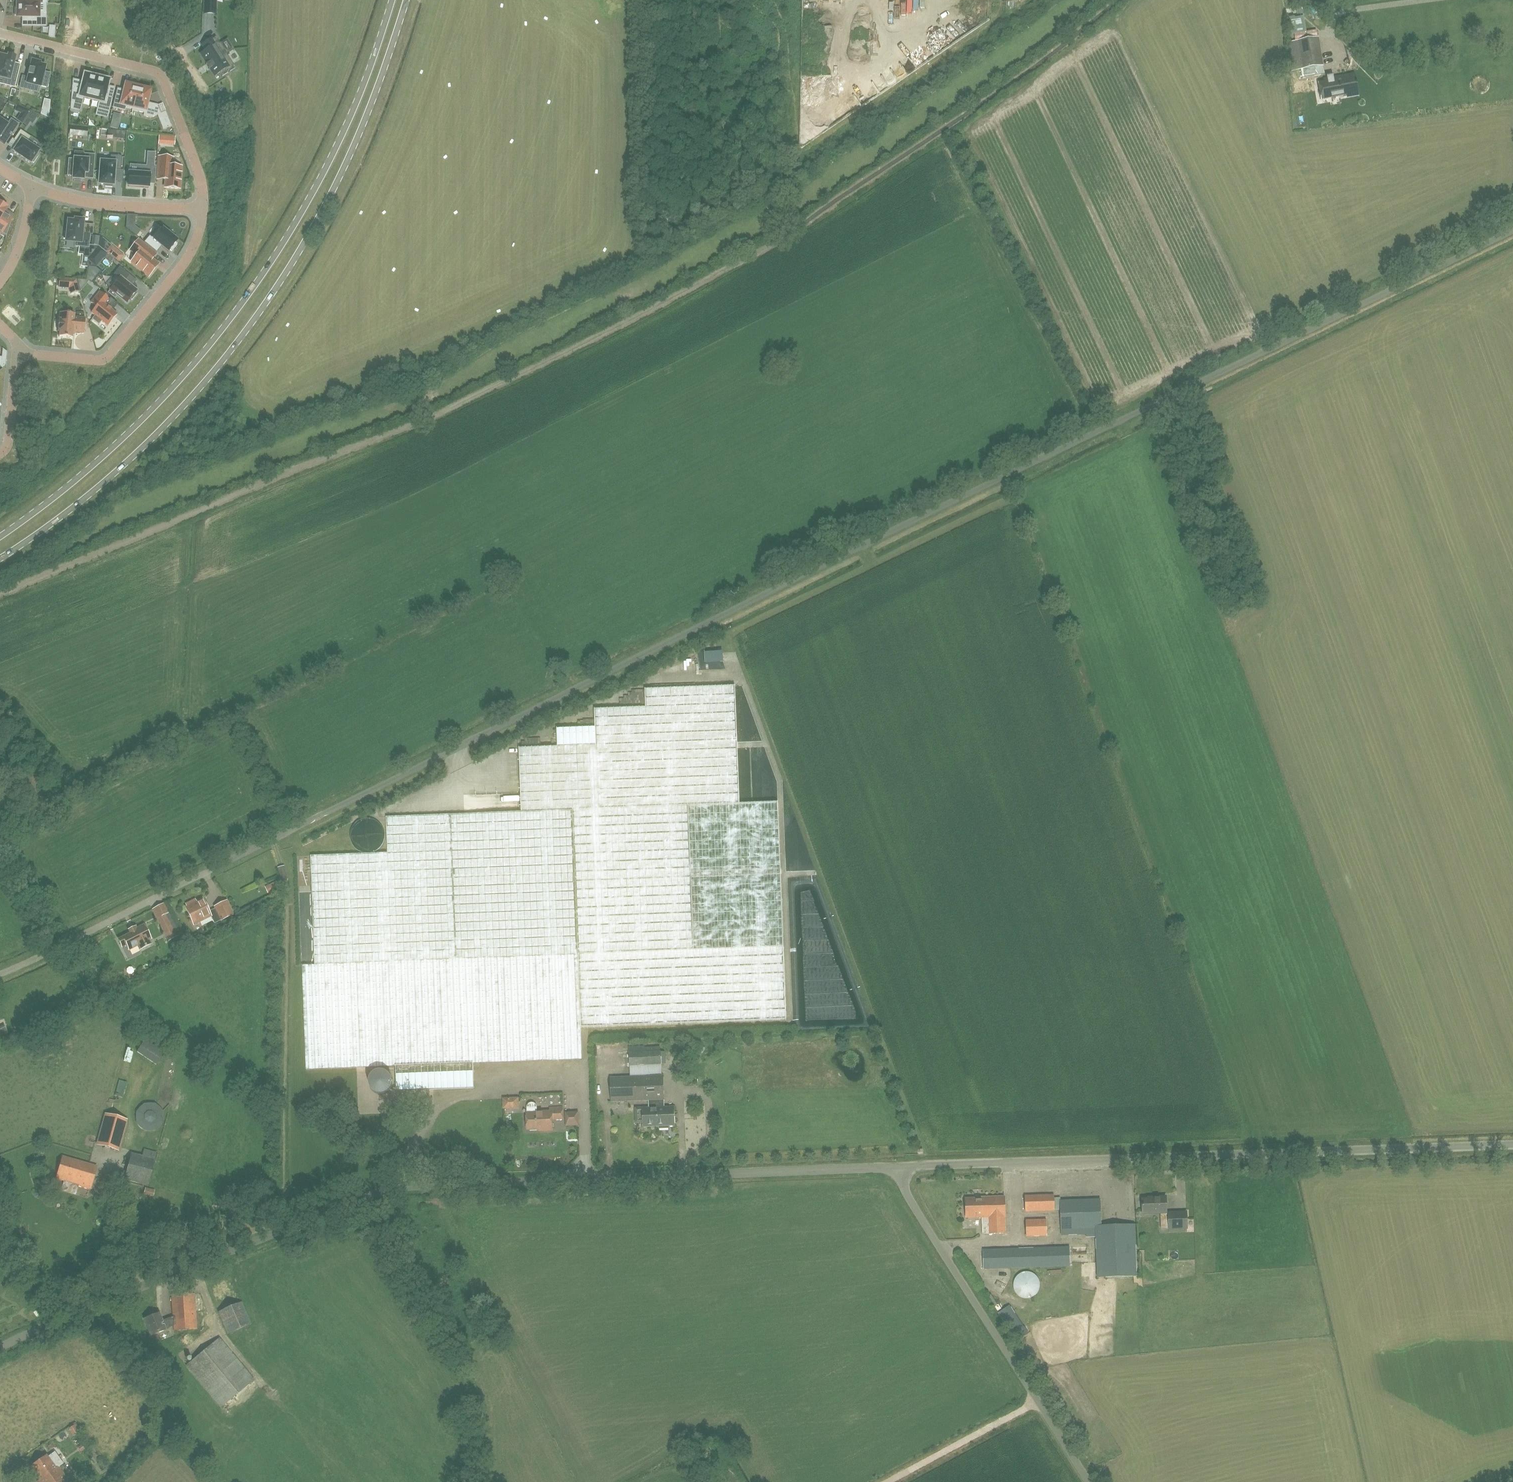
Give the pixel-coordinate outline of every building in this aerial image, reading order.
[(46,13),(46,4),(47,4),(47,0),(41,0),(41,4),(39,4),(39,13),(46,13)] [(204,15),(215,15),(216,0),(205,0),(204,15)] [(15,9),(15,16),(17,16),(17,18),(22,18),(33,18),(32,26),(45,27),(46,13),(39,13),(39,4),(19,3),(17,3),(17,9),(15,9)] [(22,26),(32,26),(33,18),(22,18),(22,26)] [(236,66),(225,50),(219,42),(215,36),(212,38),(211,38),(202,44),(206,49),(201,53),(208,63),(206,64),(209,68),(211,67),(215,74),(220,71),(223,75),(236,66)] [(1291,71),(1301,69),(1302,78),(1325,74),(1319,37),(1287,43),(1291,71)] [(14,63),(15,58),(8,56),(7,58),(0,56),(0,78),(4,80),(3,85),(15,88),(18,75),(12,73),(14,63)] [(22,77),(19,88),(30,91),(31,85),(40,87),(40,86),(46,88),(49,74),(44,73),(45,67),(39,65),(40,63),(32,62),(30,70),(29,70),(28,76),(28,78),(22,77)] [(20,65),(14,63),(12,73),(18,75),(20,65)] [(84,99),(91,101),(97,77),(93,76),(93,74),(86,73),(85,75),(84,74),(82,82),(80,92),(71,90),(70,103),(82,106),(84,99)] [(101,78),(97,77),(91,101),(99,102),(97,110),(109,113),(112,98),(105,97),(108,86),(109,80),(108,80),(108,78),(101,76),(101,78)] [(1319,84),(1322,99),(1348,94),(1345,79),(1338,80),(1337,77),(1325,79),(1325,82),(1319,84)] [(80,92),(82,82),(72,79),(71,90),(80,92)] [(125,84),(124,90),(122,96),(116,95),(113,106),(113,108),(125,111),(125,108),(132,109),(133,109),(138,87),(136,87),(136,85),(128,83),(128,85),(125,84)] [(115,88),(108,86),(105,97),(112,98),(115,88)] [(133,109),(132,109),(132,111),(144,114),(143,117),(151,118),(157,116),(161,114),(160,113),(158,106),(150,109),(149,106),(147,106),(147,103),(151,91),(148,90),(149,88),(141,86),(140,88),(138,87),(133,109)] [(44,99),(40,115),(49,118),(50,101),(44,99)] [(82,106),(70,103),(70,110),(80,112),(82,106)] [(16,120),(22,123),(31,111),(17,105),(14,111),(20,114),(16,120)] [(109,113),(97,110),(96,116),(107,119),(109,113)] [(26,126),(30,121),(33,123),(39,114),(31,111),(22,123),(26,126)] [(161,114),(157,116),(163,131),(172,128),(165,111),(160,113),(161,114)] [(113,114),(110,128),(118,130),(122,115),(113,114)] [(11,136),(19,124),(11,119),(8,123),(0,117),(0,137),(4,131),(11,136)] [(70,126),(69,136),(87,137),(88,128),(70,126)] [(14,151),(13,152),(31,164),(32,162),(33,163),(38,156),(36,155),(39,151),(27,143),(31,137),(20,130),(14,140),(19,144),(14,151)] [(125,132),(108,130),(108,137),(124,139),(125,132)] [(11,136),(4,131),(0,137),(0,143),(4,146),(11,136)] [(175,137),(159,136),(158,145),(175,147),(175,137)] [(43,146),(31,137),(27,143),(39,151),(43,146)] [(19,144),(14,140),(12,139),(7,146),(14,151),(19,144)] [(129,177),(128,187),(148,188),(149,184),(149,183),(150,184),(151,167),(154,167),(155,153),(147,152),(146,166),(146,170),(139,170),(138,174),(129,173),(129,177)] [(68,159),(67,176),(72,176),(72,179),(74,180),(74,181),(82,182),(82,180),(84,180),(84,179),(84,174),(93,174),(94,171),(95,155),(84,154),(83,159),(74,159),(68,159)] [(99,172),(98,184),(104,185),(104,187),(111,187),(112,186),(113,186),(113,182),(114,170),(120,170),(121,157),(110,156),(109,163),(100,162),(99,172)] [(155,180),(165,181),(165,188),(179,190),(181,167),(172,167),(173,158),(157,157),(156,167),(155,180)] [(130,165),(129,173),(138,174),(139,170),(146,170),(146,166),(130,165)] [(114,170),(113,182),(122,183),(124,171),(120,170),(114,170)] [(6,236),(11,222),(10,221),(12,219),(4,213),(6,210),(7,208),(0,203),(0,232),(6,236)] [(4,213),(12,219),(14,215),(6,210),(4,213)] [(126,228),(137,236),(141,231),(135,226),(135,216),(127,216),(126,228)] [(65,231),(64,239),(66,239),(65,242),(75,243),(74,247),(80,247),(79,254),(84,254),(82,266),(88,267),(96,267),(103,258),(107,254),(98,246),(89,245),(90,235),(90,234),(84,234),(82,231),(83,224),(83,221),(74,220),(74,222),(68,221),(67,232),(65,231)] [(94,225),(83,224),(82,231),(84,234),(90,234),(90,235),(93,235),(94,225)] [(149,236),(144,243),(156,253),(161,247),(168,252),(170,250),(171,252),(177,244),(176,243),(177,241),(160,227),(152,238),(149,236)] [(89,245),(98,246),(100,236),(93,235),(90,235),(89,245)] [(100,236),(98,246),(107,254),(113,259),(118,263),(124,256),(100,236)] [(156,255),(147,248),(138,241),(130,250),(137,256),(131,262),(147,275),(149,276),(158,265),(152,260),(156,255)] [(107,254),(103,258),(110,263),(113,259),(107,254)] [(77,280),(80,292),(90,281),(92,283),(101,272),(96,267),(88,267),(87,280),(77,280)] [(110,289),(108,293),(115,299),(118,295),(127,303),(130,299),(132,300),(137,294),(135,292),(136,291),(131,287),(124,281),(129,275),(119,267),(114,274),(120,278),(110,289)] [(105,285),(110,289),(120,278),(114,274),(105,285)] [(124,281),(131,287),(136,281),(129,275),(124,281)] [(58,288),(69,288),(70,294),(80,292),(77,280),(59,278),(58,288)] [(101,322),(108,327),(117,315),(113,311),(105,305),(109,300),(99,292),(91,303),(96,307),(91,313),(95,316),(92,319),(99,325),(101,322)] [(105,305),(113,311),(118,304),(110,298),(109,300),(105,305)] [(60,314),(59,320),(59,319),(57,332),(59,332),(59,338),(72,339),(72,333),(83,334),(85,318),(74,317),(74,315),(60,314)] [(726,650),(707,651),(707,662),(726,661),(726,650)] [(597,751),(520,754),(523,816),(388,822),(390,858),(305,861),(309,969),(304,969),(308,1071),(397,1068),(397,1092),(474,1089),(474,1065),(583,1060),(582,1021),(786,1013),(784,951),(912,946),(902,685),(646,695),(647,713),(596,715),(597,751)] [(47,794),(51,804),(66,796),(62,787),(47,794)] [(185,907),(194,925),(211,917),(202,898),(191,904),(190,903),(186,905),(186,906),(185,907)] [(227,900),(213,907),(221,922),(234,916),(227,900)] [(179,935),(168,913),(170,912),(164,902),(152,909),(157,919),(169,941),(179,935)] [(150,939),(143,926),(130,932),(130,934),(118,940),(122,947),(126,945),(129,950),(138,945),(140,950),(151,944),(148,940),(150,939)] [(145,1041),(138,1053),(160,1065),(167,1053),(145,1041)] [(657,1127),(659,1127),(659,1129),(669,1129),(669,1126),(674,1126),(674,1108),(664,1108),(662,1076),(662,1064),(666,1063),(665,1051),(661,1052),(661,1051),(661,1047),(645,1048),(644,1046),(629,1046),(629,1067),(630,1067),(631,1078),(611,1078),(612,1102),(649,1100),(650,1108),(636,1109),(637,1123),(644,1123),(645,1127),(653,1127),(653,1124),(657,1124),(657,1127)] [(686,1073),(685,1062),(676,1062),(676,1074),(686,1073)] [(119,1080),(115,1095),(123,1097),(127,1081),(119,1080)] [(504,1109),(520,1108),(520,1097),(503,1097),(504,1109)] [(527,1107),(527,1112),(527,1129),(544,1128),(544,1130),(552,1130),(552,1120),(564,1119),(563,1109),(549,1109),(549,1111),(537,1112),(537,1107),(536,1105),(535,1104),(533,1103),(532,1103),(530,1103),(528,1104),(527,1106),(527,1107)] [(164,1129),(164,1104),(138,1104),(138,1129),(164,1129)] [(566,1113),(566,1126),(578,1125),(578,1112),(566,1113)] [(127,1121),(107,1115),(98,1145),(118,1151),(127,1121)] [(132,1153),(124,1181),(148,1187),(155,1160),(132,1153)] [(76,1195),(78,1186),(90,1190),(97,1167),(63,1157),(56,1180),(63,1182),(61,1190),(76,1195)] [(1054,1196),(1026,1196),(1026,1212),(1055,1211),(1054,1196)] [(966,1200),(967,1219),(982,1219),(982,1235),(1006,1234),(1005,1218),(1006,1218),(1004,1197),(981,1198),(981,1199),(966,1200)] [(1142,1200),(1143,1214),(1166,1213),(1166,1197),(1148,1198),(1148,1199),(1142,1200)] [(1100,1199),(1060,1201),(1061,1229),(1096,1228),(1097,1278),(1137,1277),(1135,1225),(1101,1226),(1100,1199)] [(1186,1212),(1168,1213),(1169,1229),(1187,1228),(1186,1212)] [(1027,1237),(1047,1236),(1046,1220),(1026,1221),(1027,1237)] [(983,1269),(1071,1266),(1070,1247),(983,1250),(983,1269)] [(1022,1273),(1016,1277),(1014,1280),(1013,1284),(1013,1287),(1014,1290),(1015,1292),(1019,1296),(1022,1298),(1028,1298),(1034,1297),(1037,1295),(1039,1291),(1040,1288),(1040,1285),(1040,1282),(1038,1279),(1036,1276),(1033,1274),(1030,1272),(1026,1272),(1022,1273)] [(174,1331),(197,1330),(194,1294),(172,1296),(173,1317),(161,1321),(158,1314),(145,1319),(152,1336),(165,1330),(165,1329),(174,1326),(174,1331)] [(230,1335),(254,1324),(243,1301),(219,1313),(230,1335)] [(1016,1342),(1023,1338),(1029,1334),(1025,1327),(1024,1327),(1010,1305),(997,1314),(999,1317),(1016,1342)] [(186,1366),(221,1408),(254,1380),(219,1339),(186,1366)] [(76,1424),(70,1428),(74,1434),(80,1430),(76,1424)] [(59,1468),(56,1470),(46,1456),(31,1467),(41,1480),(38,1481),(69,1481),(59,1468)]
